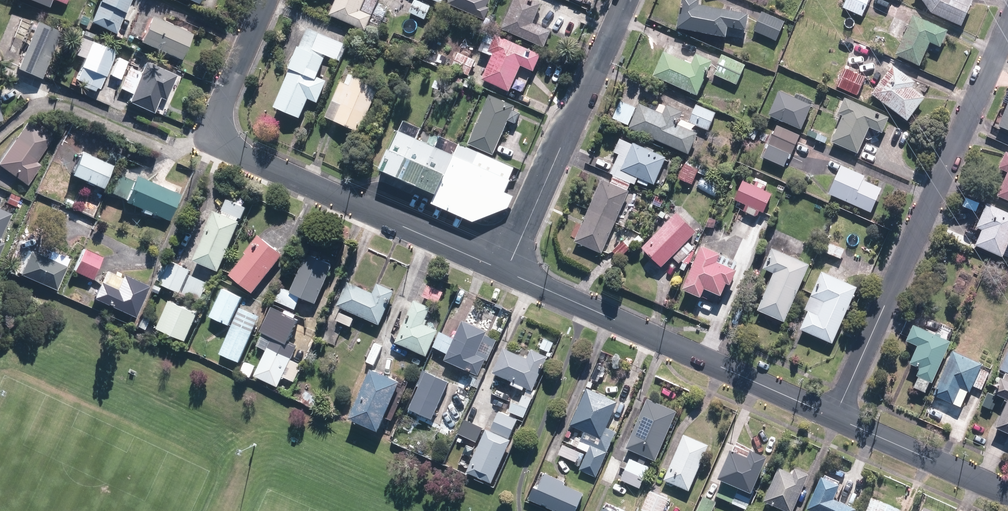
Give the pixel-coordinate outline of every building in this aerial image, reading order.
[(92,22),(118,33),(132,0),(101,0),(92,22)] [(330,13),(365,28),(371,13),(361,9),(365,0),(336,0),(330,13)] [(416,0),(414,0),(408,12),(425,20),(431,6),(416,0)] [(448,4),(483,19),(488,9),(485,7),(489,0),(449,0),(448,4)] [(506,29),(547,47),(554,32),(536,24),(545,3),(537,0),(519,0),(506,29)] [(680,27),(731,35),(732,25),(750,28),(752,12),(702,3),(703,0),(684,0),(680,27)] [(872,0),(848,0),(845,7),(865,16),(872,0)] [(965,24),(974,1),(972,0),(926,0),(934,12),(965,24)] [(787,21),(764,11),(756,31),(778,41),(787,21)] [(951,27),(919,12),(900,53),(922,64),(928,52),(938,56),(951,27)] [(152,14),(140,40),(182,59),(194,33),(152,14)] [(32,23),(21,18),(14,36),(25,41),(32,23)] [(62,31),(38,21),(19,68),(43,78),(62,31)] [(344,45),(305,29),(272,107),(298,117),(305,99),(315,103),(324,81),(316,78),(325,56),(338,62),(344,45)] [(545,54),(499,33),(492,50),(497,53),(485,79),(513,91),(524,66),(537,71),(545,54)] [(101,89),(117,50),(83,37),(76,54),(86,58),(77,78),(86,82),(84,86),(96,91),(97,88),(101,89)] [(664,50),(655,73),(702,92),(716,59),(698,52),(694,63),(664,50)] [(479,61),(461,52),(454,67),(471,76),(479,61)] [(746,66),(723,55),(714,74),(738,85),(746,66)] [(121,79),(129,61),(119,57),(111,75),(121,79)] [(178,75),(147,61),(142,72),(130,67),(121,88),(133,93),(129,102),(155,113),(162,96),(168,98),(178,75)] [(920,80),(897,62),(875,91),(911,119),(929,96),(915,85),(920,80)] [(868,75),(850,67),(842,87),(860,94),(868,75)] [(361,132),(380,87),(354,76),(350,86),(339,82),(325,117),(361,132)] [(815,103),(782,89),(771,114),(804,129),(815,103)] [(518,105),(493,94),(471,144),(496,155),(518,105)] [(892,115),(847,95),(839,112),(846,115),(835,139),(861,151),(873,126),(885,131),(892,115)] [(630,125),(639,106),(622,99),(613,118),(630,125)] [(666,112),(643,102),(632,128),(691,153),(700,132),(680,123),(686,111),(669,103),(666,112)] [(698,103),(690,122),(711,131),(719,112),(698,103)] [(29,120),(0,162),(0,165),(29,185),(42,166),(37,162),(54,137),(29,120)] [(803,133),(779,123),(765,156),(787,165),(792,154),(794,155),(803,133)] [(457,155),(401,130),(381,169),(440,195),(457,155)] [(668,157),(636,143),(625,169),(657,183),(668,157)] [(114,166),(83,151),(72,172),(104,187),(114,166)] [(457,155),(440,195),(478,211),(502,202),(506,192),(516,167),(478,151),(473,162),(457,155)] [(844,164),(831,193),(874,211),(885,187),(865,179),(867,174),(844,164)] [(181,194),(138,175),(127,200),(170,219),(181,194)] [(1000,195),(1007,198),(1007,175),(1000,195)] [(632,191),(604,178),(583,225),(577,223),(570,237),(604,252),(632,191)] [(775,193),(746,179),(737,199),(747,204),(744,209),(759,216),(763,209),(766,211),(775,193)] [(478,211),(440,195),(439,199),(481,217),(511,207),(517,196),(506,192),(502,202),(478,211)] [(20,197),(12,193),(7,202),(16,206),(20,197)] [(223,271),(243,222),(249,208),(230,200),(224,214),(216,211),(208,231),(210,232),(198,261),(223,271)] [(990,201),(979,226),(984,229),(978,243),(1005,255),(1007,247),(1007,209),(990,201)] [(0,208),(0,239),(12,214),(0,208)] [(700,230),(680,210),(644,247),(663,265),(673,255),(681,264),(697,247),(690,241),(700,230)] [(758,244),(764,228),(754,225),(748,241),(758,244)] [(256,292),(286,253),(260,233),(246,251),(250,254),(233,275),(256,292)] [(847,248),(832,241),(828,250),(843,257),(847,248)] [(725,252),(707,243),(687,287),(704,295),(708,286),(725,294),(731,281),(735,283),(741,269),(722,259),(725,252)] [(788,321),(814,263),(776,246),(767,266),(777,270),(760,309),(788,321)] [(104,257),(86,248),(75,270),(93,279),(104,257)] [(31,249),(20,271),(58,289),(68,267),(31,249)] [(335,262),(311,251),(294,291),(318,301),(335,262)] [(183,292),(194,270),(175,261),(164,284),(183,292)] [(835,342),(862,285),(826,269),(808,308),(812,310),(804,328),(835,342)] [(136,317),(150,285),(125,274),(118,289),(102,282),(95,299),(136,317)] [(211,282),(194,275),(186,294),(203,301),(211,282)] [(351,280),(340,304),(382,323),(398,290),(380,282),(376,292),(351,280)] [(446,291),(430,283),(425,295),(440,302),(446,291)] [(213,316),(232,324),(244,296),(225,288),(213,316)] [(303,297),(284,288),(279,300),(298,309),(303,297)] [(435,306),(417,298),(398,340),(429,355),(441,329),(427,323),(435,306)] [(201,313),(172,300),(161,327),(189,340),(201,313)] [(242,362),(262,316),(242,307),(222,353),(242,362)] [(450,352),(447,358),(482,374),(488,358),(478,354),(489,330),(465,320),(458,336),(443,329),(436,346),(450,352)] [(937,379),(954,339),(917,322),(909,339),(920,344),(913,361),(923,366),(915,384),(928,390),(934,378),(937,379)] [(267,345),(270,346),(258,375),(280,385),(285,375),(297,381),(305,364),(294,359),(301,343),(278,333),(275,339),(271,337),(267,345)] [(376,364),(385,345),(377,341),(368,360),(376,364)] [(507,347),(496,370),(516,380),(514,383),(525,388),(526,386),(534,390),(543,371),(541,371),(544,365),(545,366),(550,355),(534,347),(529,357),(507,347)] [(984,364),(955,351),(935,396),(962,408),(969,392),(971,393),(973,388),(981,391),(989,374),(981,370),(984,364)] [(405,379),(376,366),(360,400),(358,399),(354,408),(357,410),(354,416),(382,429),(405,379)] [(435,418),(452,380),(425,369),(419,384),(422,385),(412,408),(435,418)] [(1002,378),(995,394),(1007,399),(1007,380),(1002,378)] [(620,401),(590,387),(573,423),(586,430),(579,446),(590,451),(581,469),(596,476),(618,430),(608,426),(620,401)] [(996,395),(988,392),(982,406),(989,409),(996,395)] [(511,401),(508,410),(523,417),(531,398),(521,394),(517,404),(511,401)] [(658,459),(680,408),(650,396),(629,446),(658,459)] [(997,427),(1007,432),(1007,402),(997,427)] [(490,430),(485,428),(466,473),(491,483),(510,440),(508,439),(516,420),(498,412),(490,430)] [(464,422),(459,433),(475,441),(480,430),(464,422)] [(714,444),(686,432),(667,478),(692,488),(706,456),(709,457),(714,444)] [(583,451),(565,443),(561,454),(578,461),(583,451)] [(755,451),(736,443),(722,475),(743,483),(734,503),(749,509),(772,453),(757,447),(755,451)] [(651,467),(632,458),(623,478),(641,487),(651,467)] [(811,473),(797,467),(795,471),(781,465),(767,500),(793,510),(795,510),(811,473)] [(532,498),(564,510),(578,510),(587,491),(568,483),(569,481),(548,472),(542,486),(538,484),(532,498)] [(814,510),(859,510),(837,500),(844,486),(827,477),(811,509),(814,510)] [(653,490),(644,509),(649,510),(665,510),(671,499),(653,490)] [(718,500),(704,494),(697,510),(714,510),(718,500)] [(873,497),(868,510),(903,510),(873,497)]
